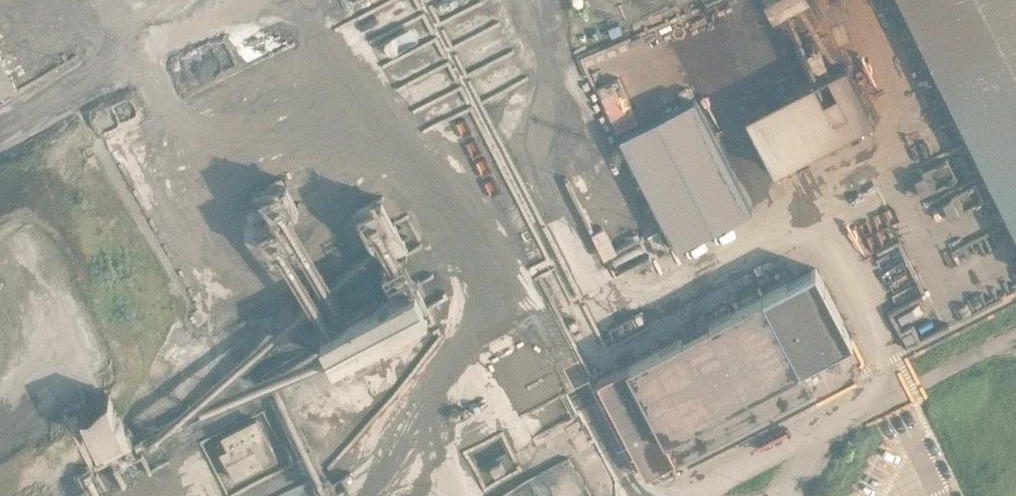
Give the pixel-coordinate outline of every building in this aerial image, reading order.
[(773,5),(774,7),(775,6),(781,17),(805,5),(812,1),(811,0),(771,0),(773,5)] [(960,125),(962,127),(968,139),(995,195),(1001,206),(1015,237),(1015,0),(899,0),(960,125)] [(10,85),(11,86),(14,85),(13,83),(0,57),(0,90),(10,85)] [(825,75),(798,89),(826,142),(872,118),(844,65),(832,71),(825,75)] [(758,96),(742,105),(775,168),(776,168),(825,142),(826,142),(798,89),(764,106),(758,96)] [(693,97),(618,137),(675,246),(750,207),(693,97)] [(909,176),(919,198),(965,177),(955,156),(909,176)] [(288,207),(298,202),(283,173),(258,186),(274,217),(260,225),(273,251),(303,235),(288,207)] [(393,222),(369,235),(382,260),(402,249),(406,248),(393,222)] [(850,339),(851,338),(814,267),(761,294),(595,380),(632,451),(643,473),(811,386),(800,365),(850,339)] [(414,284),(319,332),(332,357),(426,307),(414,284)] [(399,335),(378,346),(383,355),(404,344),(399,335)] [(365,351),(339,365),(344,375),(354,370),(379,357),(373,346),(369,349),(365,351)] [(83,400),(101,449),(130,439),(112,389),(83,400)] [(255,417),(222,435),(223,438),(217,442),(221,450),(220,451),(234,477),(275,455),(255,417)] [(499,460),(487,467),(492,477),(505,470),(499,460)]
